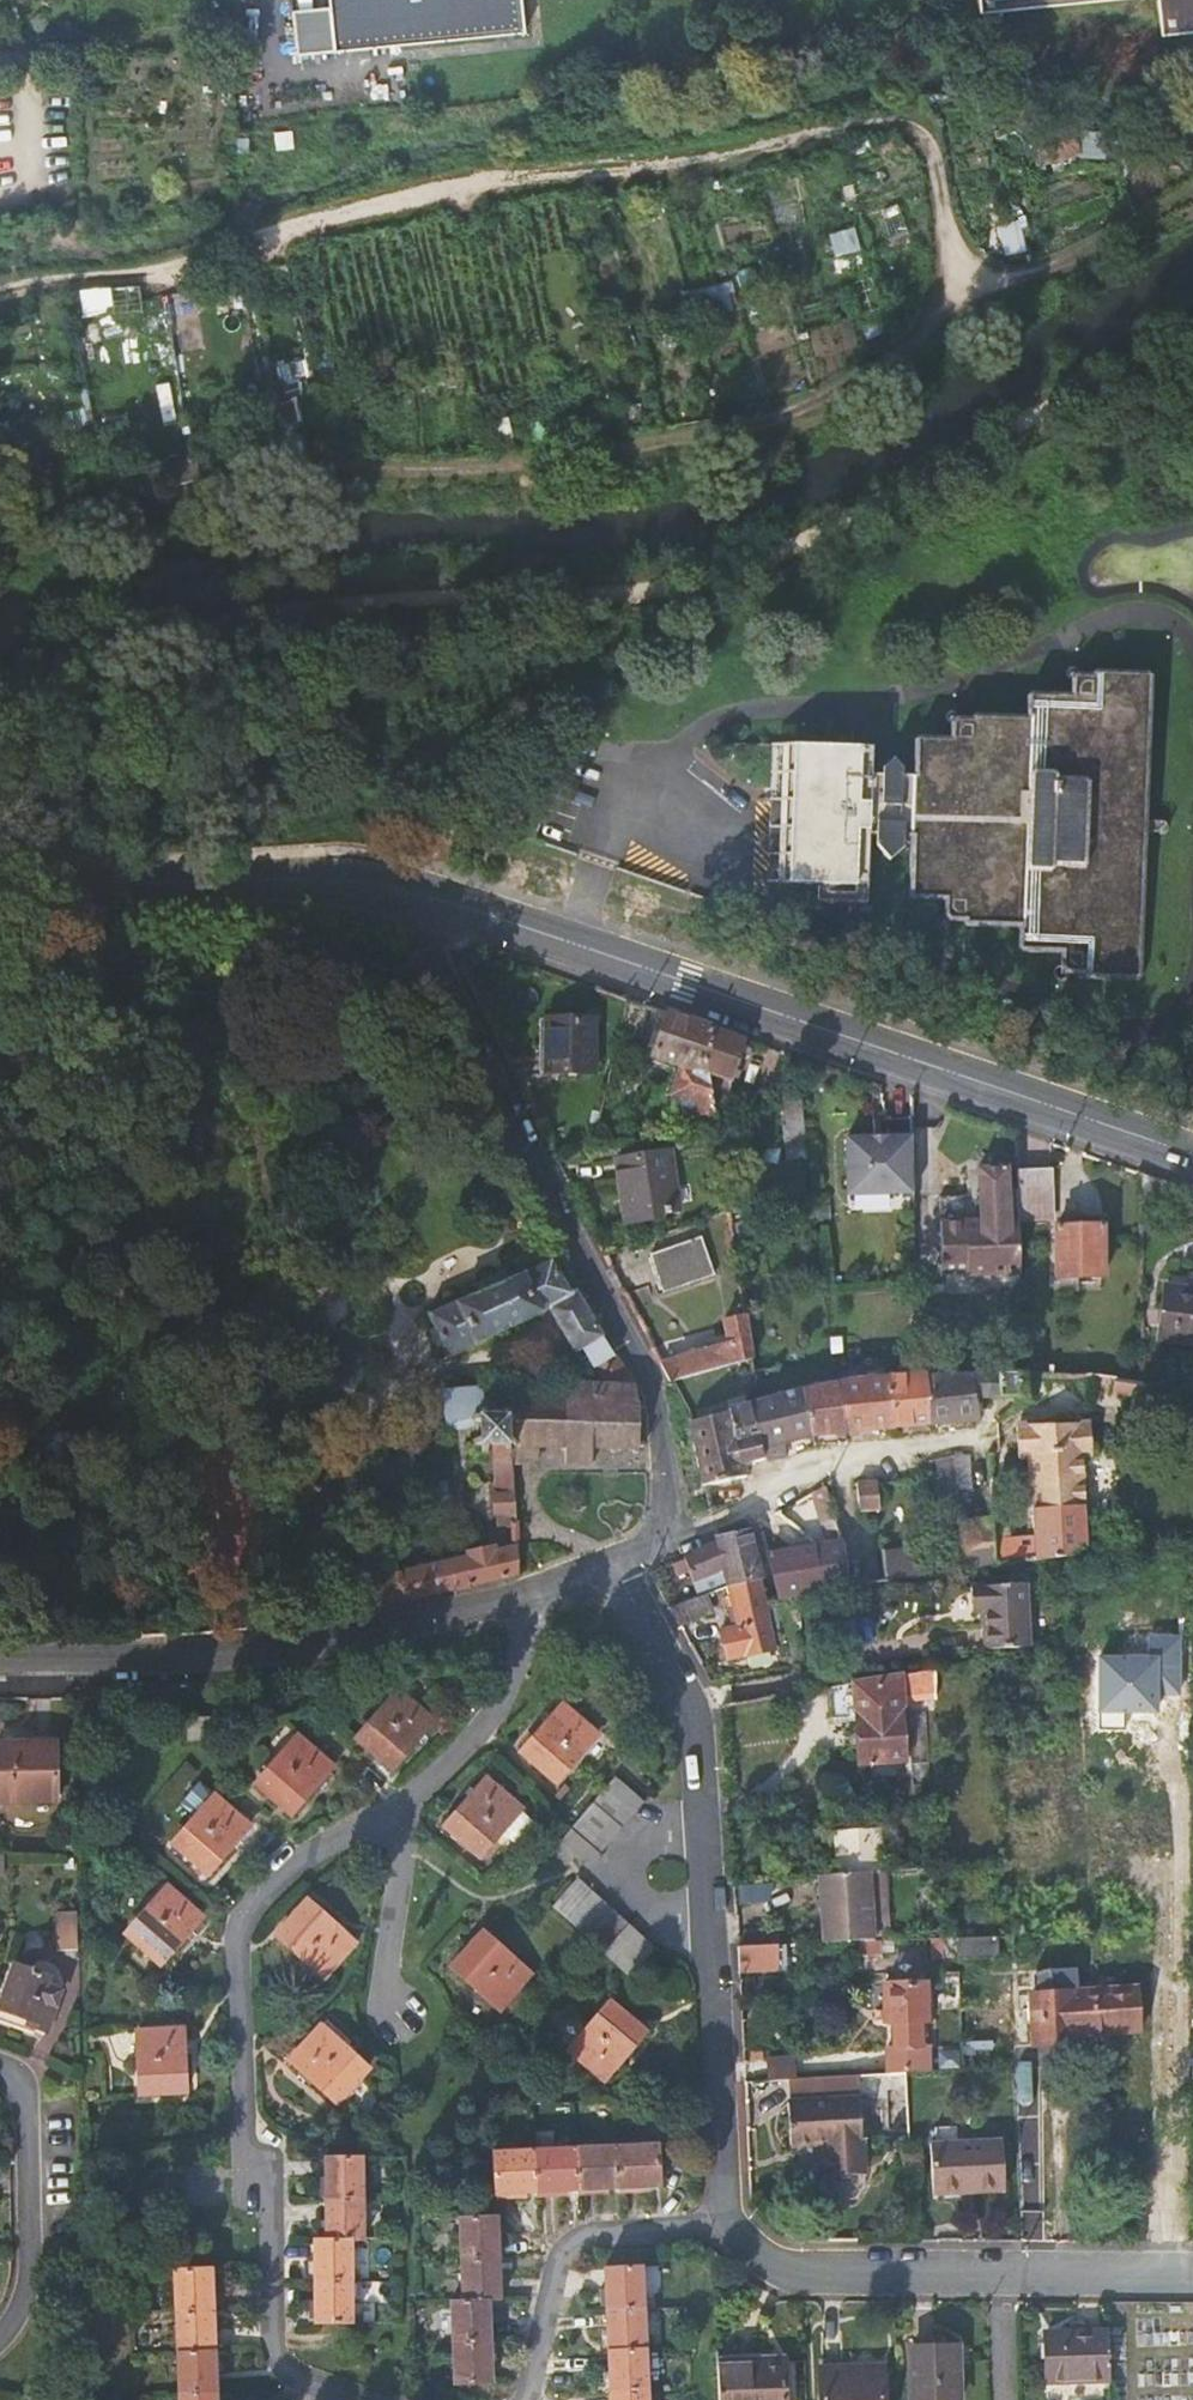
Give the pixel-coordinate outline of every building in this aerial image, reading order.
[(331,16),(295,19),(299,55),(334,51),(525,32),(522,0),(329,0),(331,16)] [(974,17),(1135,0),(973,0),(974,17)] [(1161,36),(1192,32),(1192,0),(1157,0),(1161,36)] [(1029,140),(1037,169),(1078,159),(1070,129),(1029,140)] [(1015,220),(999,224),(1006,255),(1022,252),(1015,220)] [(753,270),(736,274),(741,292),(758,287),(753,270)] [(732,282),(691,293),(698,321),(740,310),(732,282)] [(884,321),(863,327),(867,338),(887,331),(884,321)] [(775,764),(776,884),(851,883),(849,833),(856,833),(857,845),(869,861),(884,846),(885,833),(894,833),(895,891),(902,898),(933,897),(933,913),(941,922),(956,921),(961,927),(1012,926),(1012,946),(1018,952),(1052,951),(1052,966),(1060,975),(1073,975),(1075,978),(1127,978),(1134,969),(1131,675),(1127,672),(1075,672),(1070,675),(1055,675),(1049,680),(1050,696),(1012,696),(1004,703),(957,703),(950,709),(935,709),(930,714),(930,729),(899,730),(892,737),(893,775),(884,775),(884,764),(870,748),(855,762),(855,776),(848,776),(848,762),(775,764)] [(762,885),(776,884),(775,764),(848,762),(848,748),(761,750),(762,885)] [(691,1120),(719,1130),(716,1107),(711,1074),(713,1028),(674,1015),(658,1009),(658,1010),(656,1017),(659,1020),(651,1045),(657,1048),(655,1055),(683,1065),(675,1092),(697,1101),(691,1120)] [(597,1015),(547,1013),(545,1068),(595,1069),(597,1015)] [(733,1082),(747,1039),(713,1028),(711,1074),(716,1107),(736,1103),(733,1082)] [(790,1140),(809,1138),(805,1099),(785,1101),(790,1140)] [(915,1193),(912,1136),(847,1139),(849,1196),(915,1193)] [(677,1151),(623,1158),(631,1221),(665,1216),(664,1211),(685,1208),(677,1151)] [(1008,1169),(979,1169),(979,1198),(980,1220),(977,1225),(966,1225),(960,1218),(948,1218),(940,1226),(943,1276),(968,1275),(969,1280),(1022,1278),(1021,1238),(1020,1217),(1019,1194),(1008,1195),(1008,1169)] [(1051,1172),(1019,1172),(1019,1194),(1020,1217),(1053,1216),(1051,1172)] [(1101,1227),(1058,1228),(1058,1277),(1060,1277),(1080,1277),(1103,1276),(1101,1227)] [(702,1237),(652,1255),(664,1291),(715,1274),(702,1237)] [(584,1354),(591,1366),(604,1393),(637,1401),(637,1385),(576,1292),(572,1294),(562,1279),(553,1265),(550,1261),(432,1314),(452,1357),(551,1308),(577,1357),(584,1354)] [(1080,1290),(1080,1277),(1060,1277),(1061,1291),(1080,1290)] [(1168,1289),(1161,1339),(1192,1344),(1192,1292),(1168,1289)] [(730,1345),(663,1365),(671,1383),(694,1376),(753,1358),(747,1317),(726,1322),(730,1345)] [(569,1374),(567,1383),(604,1393),(591,1366),(569,1374)] [(980,1398),(989,1398),(987,1374),(976,1373),(927,1376),(930,1424),(980,1420),(980,1398)] [(989,1398),(1003,1398),(997,1374),(987,1374),(989,1398)] [(997,1374),(1003,1398),(1021,1399),(1029,1399),(1030,1375),(1024,1374),(997,1374)] [(534,1375),(530,1376),(527,1377),(525,1381),(526,1386),(528,1389),(532,1391),(536,1390),(538,1389),(540,1386),(541,1382),(539,1378),(537,1376),(534,1375)] [(713,1417),(694,1376),(671,1383),(691,1423),(713,1417)] [(890,1378),(894,1428),(917,1426),(930,1424),(927,1376),(922,1376),(890,1378)] [(866,1380),(839,1384),(845,1432),(874,1430),(894,1428),(890,1378),(866,1380)] [(1140,1385),(1115,1382),(1113,1398),(1139,1400),(1140,1385)] [(534,1446),(534,1450),(538,1450),(538,1446),(557,1446),(557,1462),(593,1463),(593,1447),(612,1448),(612,1452),(616,1453),(618,1448),(634,1448),(635,1453),(638,1452),(639,1449),(641,1449),(645,1446),(645,1443),(642,1442),(642,1409),(646,1409),(645,1405),(637,1401),(604,1393),(567,1383),(563,1398),(540,1399),(506,1399),(503,1399),(503,1414),(488,1414),(488,1407),(482,1407),(481,1415),(474,1415),(474,1420),(474,1421),(482,1421),(482,1439),(474,1439),(474,1445),(482,1445),(482,1452),(488,1453),(488,1445),(494,1445),(500,1445),(501,1454),(511,1454),(511,1446),(534,1446)] [(542,1384),(540,1399),(563,1398),(567,1383),(542,1384)] [(831,1434),(845,1432),(839,1384),(836,1384),(805,1391),(813,1436),(831,1434)] [(458,1420),(474,1420),(474,1415),(481,1415),(482,1407),(488,1407),(488,1414),(503,1414),(503,1399),(506,1399),(505,1389),(454,1393),(458,1420)] [(805,1391),(760,1404),(764,1449),(789,1442),(813,1436),(805,1391)] [(713,1417),(691,1423),(698,1456),(704,1486),(747,1477),(745,1465),(765,1459),(764,1449),(760,1404),(713,1417)] [(474,1421),(474,1439),(482,1439),(482,1421),(474,1421)] [(1032,1470),(1038,1560),(1086,1554),(1082,1460),(1080,1426),(1030,1427),(1032,1470)] [(1080,1426),(1082,1460),(1093,1458),(1092,1426),(1080,1426)] [(1018,1471),(1032,1470),(1030,1427),(1017,1427),(1018,1466),(1018,1471)] [(494,1445),(497,1492),(513,1491),(511,1454),(501,1454),(500,1445),(494,1445)] [(534,1454),(534,1450),(534,1446),(511,1446),(511,1454),(534,1454)] [(941,1497),(959,1496),(959,1490),(955,1456),(940,1459),(938,1460),(941,1497)] [(969,1489),(966,1458),(955,1456),(959,1490),(969,1489)] [(978,1486),(990,1485),(988,1461),(976,1459),(978,1486)] [(374,1471),(378,1491),(387,1489),(389,1489),(386,1469),(374,1471)] [(878,1483),(858,1484),(860,1509),(880,1510),(878,1483)] [(819,1504),(830,1498),(826,1484),(811,1492),(819,1504)] [(378,1491),(382,1509),(390,1507),(387,1489),(378,1491)] [(248,1542),(251,1494),(200,1491),(198,1540),(248,1542)] [(500,1525),(515,1524),(513,1491),(497,1492),(494,1492),(495,1514),(499,1514),(500,1525)] [(393,1507),(390,1507),(382,1509),(386,1529),(397,1526),(393,1507)] [(725,1573),(729,1588),(730,1588),(762,1581),(747,1529),(716,1534),(718,1542),(678,1559),(670,1563),(681,1587),(725,1573)] [(994,1534),(964,1535),(965,1547),(968,1571),(997,1566),(996,1555),(994,1534)] [(887,1554),(884,1538),(844,1543),(850,1587),(928,1576),(923,1550),(887,1554)] [(817,1547),(770,1554),(782,1596),(802,1594),(826,1591),(850,1587),(844,1543),(817,1547)] [(360,1582),(367,1609),(518,1576),(516,1546),(385,1576),(383,1571),(361,1576),(362,1582),(360,1582)] [(965,1547),(938,1549),(942,1574),(968,1571),(965,1547)] [(1003,1549),(1003,1554),(1004,1565),(1032,1561),(1031,1547),(1003,1549)] [(1003,1554),(996,1555),(997,1566),(1004,1565),(1003,1554)] [(775,1650),(807,1644),(802,1594),(782,1596),(775,1597),(766,1598),(762,1581),(730,1588),(729,1588),(741,1630),(721,1634),(727,1659),(767,1652),(769,1659),(778,1657),(775,1650)] [(345,1586),(351,1613),(367,1609),(360,1582),(345,1586)] [(1026,1586),(970,1589),(971,1612),(985,1612),(987,1650),(1029,1648),(1026,1586)] [(718,1609),(713,1594),(669,1609),(677,1624),(718,1609)] [(311,1603),(314,1621),(328,1618),(325,1601),(311,1603)] [(937,1697),(936,1672),(829,1690),(831,1718),(855,1716),(858,1765),(903,1761),(899,1700),(937,1697)] [(432,1721),(398,1692),(357,1738),(391,1768),(432,1721)] [(596,1735),(562,1705),(542,1729),(521,1752),(554,1781),(596,1735)] [(911,1774),(885,1776),(886,1796),(930,1792),(925,1711),(906,1712),(911,1774)] [(212,1717),(189,1718),(190,1737),(213,1736),(212,1717)] [(332,1766),(298,1737),(256,1784),(291,1813),(332,1766)] [(0,1741),(0,1799),(56,1798),(54,1739),(0,1741)] [(602,1791),(630,1815),(642,1801),(614,1777),(602,1791)] [(520,1809),(487,1780),(461,1809),(446,1826),(478,1855),(494,1838),(519,1810),(520,1809)] [(196,1789),(183,1804),(197,1817),(210,1802),(196,1789)] [(602,1791),(592,1803),(620,1828),(630,1815),(602,1791)] [(249,1827),(215,1797),(210,1802),(197,1817),(173,1843),(207,1873),(223,1856),(249,1827)] [(592,1803),(580,1817),(608,1841),(620,1828),(592,1803)] [(519,1810),(494,1838),(506,1849),(531,1822),(519,1810)] [(580,1817),(570,1829),(599,1853),(608,1841),(580,1817)] [(833,1832),(835,1875),(871,1872),(877,1872),(874,1820),(854,1821),(854,1831),(833,1832)] [(559,1842),(573,1855),(587,1866),(599,1853),(570,1829),(559,1842)] [(573,1855),(559,1842),(551,1852),(565,1864),(573,1855)] [(874,1940),(871,1872),(835,1875),(819,1876),(822,1943),(854,1941),(874,1940)] [(552,1908),(563,1918),(588,1890),(577,1880),(552,1908)] [(200,1918),(166,1888),(125,1934),(158,1964),(188,1931),(200,1918)] [(601,1902),(588,1890),(563,1918),(576,1930),(601,1902)] [(275,1935),(323,1978),(354,1943),(306,1901),(290,1919),(275,1935)] [(614,1913),(601,1902),(576,1930),(588,1941),(614,1913)] [(77,1912),(56,1912),(57,1951),(78,1950),(77,1912)] [(614,1913),(588,1941),(600,1952),(626,1925),(614,1913)] [(600,1952),(612,1964),(638,1936),(626,1925),(600,1952)] [(450,1966),(499,2009),(529,1976),(480,1933),(457,1959),(450,1966)] [(638,1936),(612,1964),(626,1977),(652,1948),(638,1936)] [(932,1959),(942,1959),(942,1936),(931,1937),(932,1959)] [(994,1955),(994,1937),(956,1937),(957,1955),(994,1955)] [(877,1954),(877,1940),(874,1940),(854,1941),(855,1954),(877,1954)] [(777,1972),(776,1946),(738,1948),(739,1974),(777,1972)] [(17,1960),(0,2002),(0,2003),(32,2015),(30,2020),(49,2027),(63,1988),(46,1981),(48,1972),(17,1960)] [(1078,2032),(1100,2031),(1099,1992),(1076,1993),(1074,1972),(1049,1972),(1050,1995),(1033,1995),(1035,2043),(1078,2042),(1078,2032)] [(924,1984),(883,1985),(884,2023),(892,2023),(893,2047),(884,2047),(885,2075),(906,2073),(927,2072),(926,2046),(920,2047),(919,2022),(925,2022),(924,1984)] [(1137,1990),(1112,1991),(1113,2031),(1138,2030),(1137,1990)] [(1112,1991),(1099,1992),(1100,2031),(1113,2031),(1112,1991)] [(641,2034),(606,2004),(566,2050),(602,2080),(641,2034)] [(290,2060),(335,2104),(366,2069),(320,2027),(293,2056),(290,2060)] [(138,2030),(139,2093),(183,2091),(182,2067),(181,2028),(138,2030)] [(771,2076),(796,2074),(794,2053),(769,2055),(771,2076)] [(859,2101),(786,2104),(788,2144),(823,2143),(824,2174),(862,2173),(859,2101)] [(616,2187),(638,2186),(658,2185),(656,2144),(615,2146),(616,2187)] [(576,2189),(597,2188),(616,2187),(615,2146),(574,2148),(576,2189)] [(959,2187),(1002,2187),(1000,2146),(932,2149),(933,2193),(960,2192),(959,2187)] [(535,2191),(556,2190),(576,2189),(574,2148),(533,2150),(535,2191)] [(494,2192),(514,2192),(535,2191),(533,2150),(493,2151),(494,2192)] [(323,2175),(323,2198),(361,2197),(361,2158),(323,2157),(323,2175)] [(323,2211),(323,2241),(350,2240),(362,2240),(361,2197),(323,2198),(323,2211)] [(457,2218),(458,2259),(496,2258),(495,2243),(495,2218),(457,2218)] [(312,2257),(312,2281),(350,2281),(350,2240),(323,2241),(313,2241),(312,2257)] [(458,2259),(459,2302),(487,2301),(497,2300),(496,2275),(496,2258),(458,2259)] [(602,2283),(604,2309),(641,2307),(639,2266),(602,2269),(602,2283)] [(173,2271),(174,2311),(212,2310),(211,2285),(211,2270),(173,2271)] [(350,2321),(350,2281),(312,2281),(312,2294),(312,2321),(350,2321)] [(449,2302),(450,2342),(488,2342),(487,2330),(487,2301),(459,2302),(449,2302)] [(604,2324),(606,2351),(643,2349),(641,2307),(604,2309),(604,2324)] [(174,2311),(175,2351),(214,2351),(212,2325),(212,2310),(174,2311)] [(1049,2384),(1111,2383),(1110,2334),(1047,2336),(1049,2384)] [(489,2368),(488,2342),(450,2342),(451,2384),(489,2383),(489,2368)] [(913,2350),(913,2399),(959,2399),(959,2348),(913,2350)] [(606,2367),(608,2392),(645,2390),(643,2349),(606,2351),(606,2367)] [(175,2351),(177,2394),(216,2393),(214,2365),(214,2351),(175,2351)] [(717,2361),(718,2399),(782,2399),(781,2359),(717,2361)] [(819,2369),(820,2399),(882,2399),(881,2367),(819,2369)] [(645,2390),(608,2392),(609,2399),(646,2399),(645,2390)]
